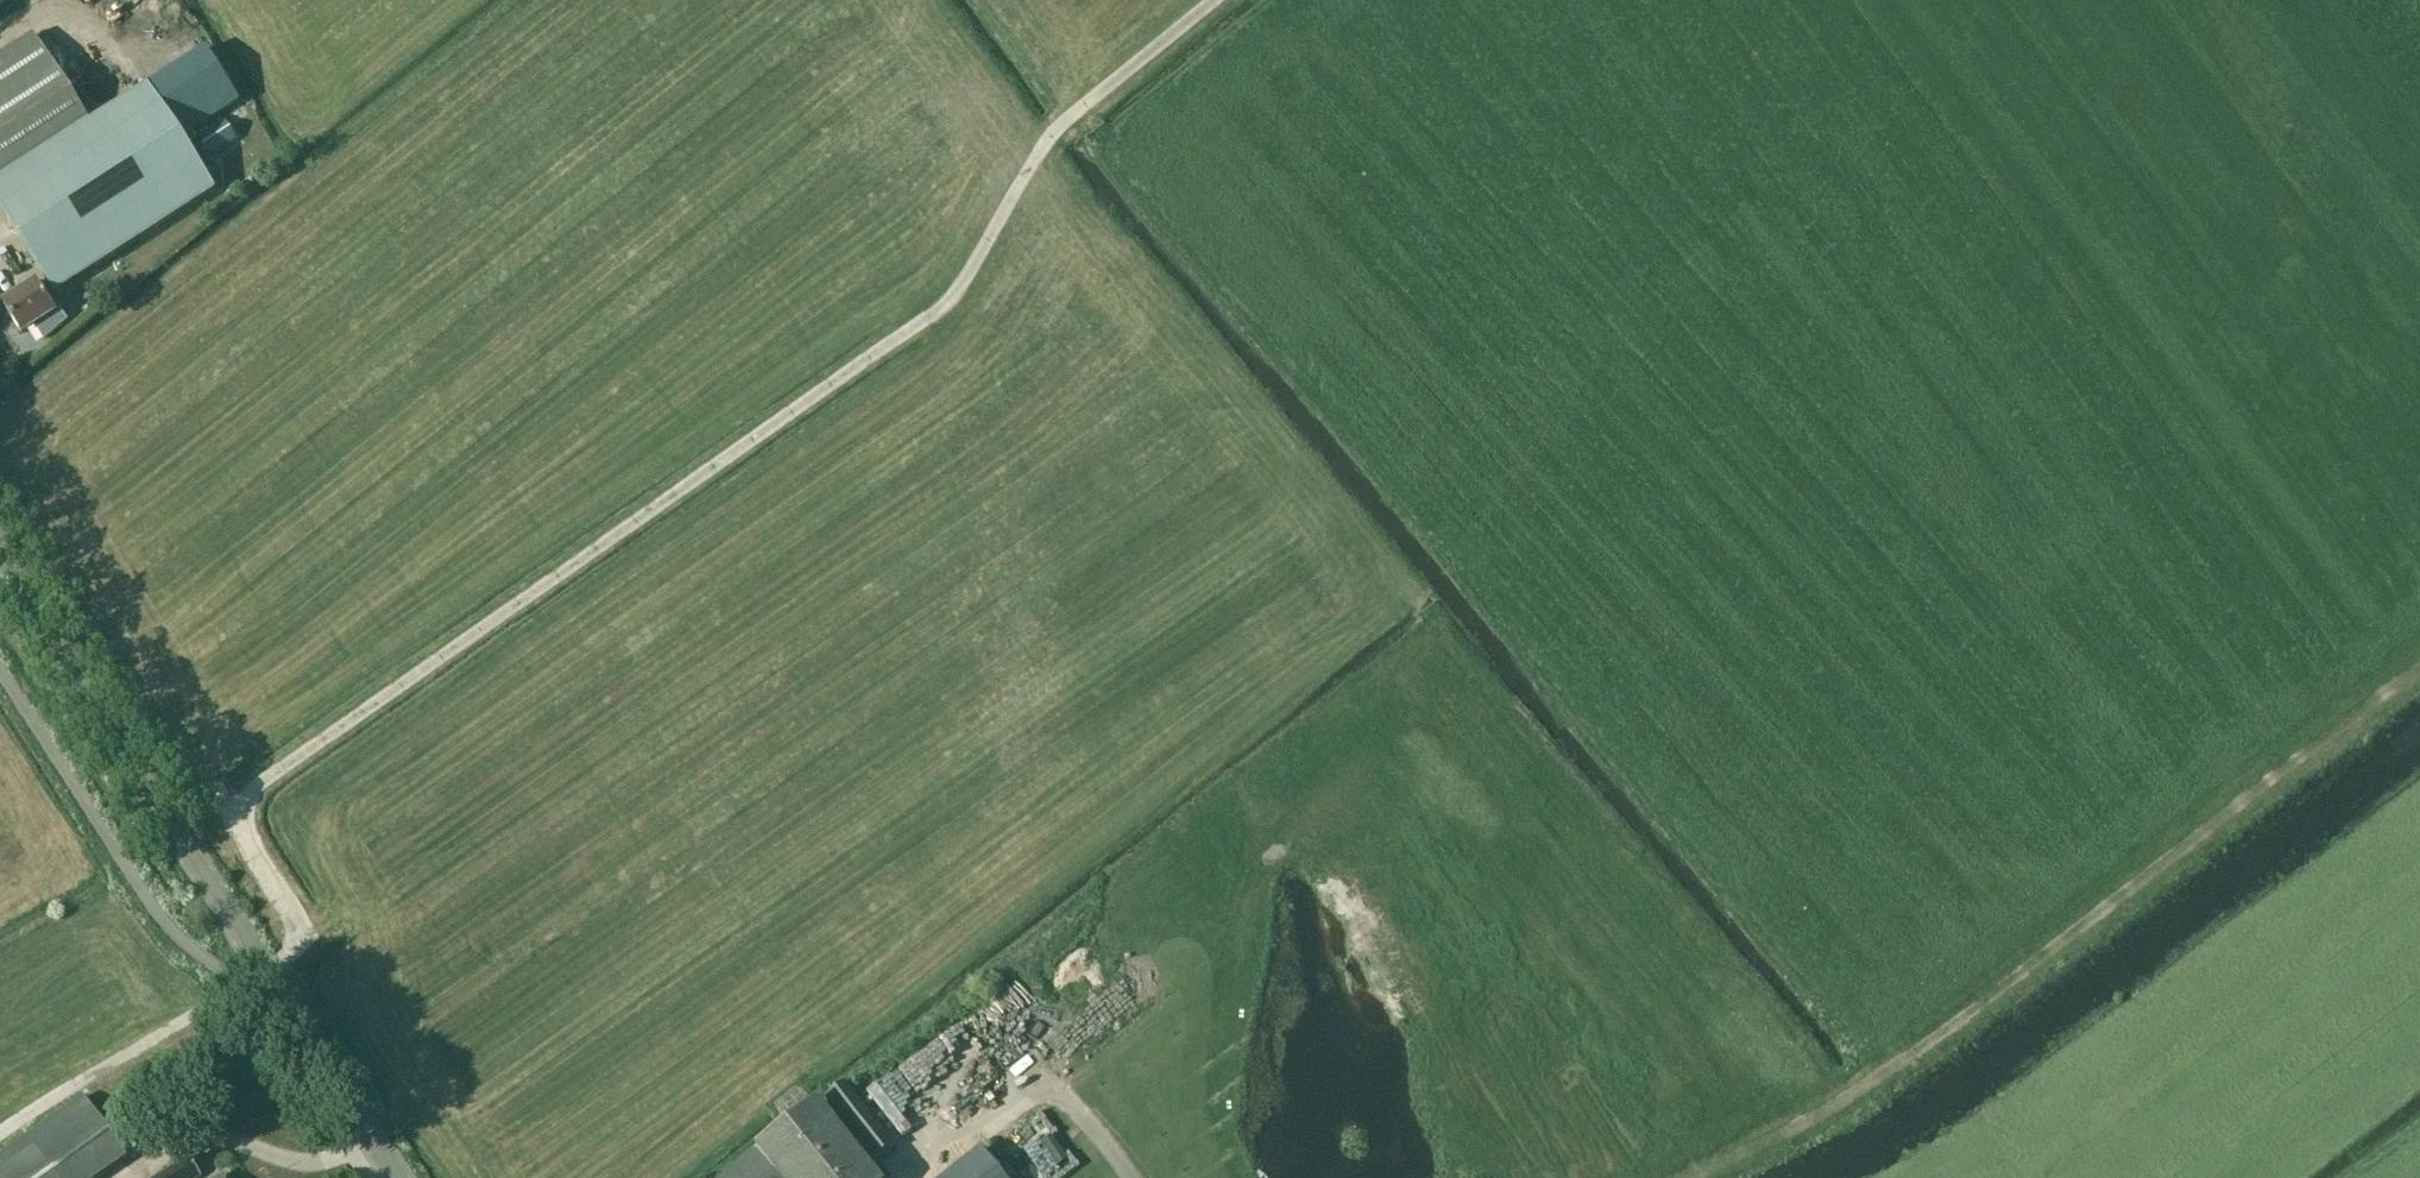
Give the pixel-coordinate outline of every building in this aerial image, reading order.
[(0,58),(0,214),(46,283),(38,289),(36,287),(4,308),(22,335),(35,326),(44,341),(67,322),(60,312),(64,309),(54,294),(215,191),(148,86),(89,125),(31,37),(0,58)] [(172,56),(179,79),(208,72),(202,48),(172,56)] [(844,1083),(825,1099),(875,1161),(894,1145),(844,1083)] [(127,1159),(84,1097),(0,1155),(0,1177),(99,1177),(127,1159)] [(723,1177),(876,1177),(817,1104),(723,1177)] [(947,1177),(1001,1177),(980,1152),(947,1177)] [(158,1177),(200,1177),(202,1177),(190,1158),(158,1177)]
